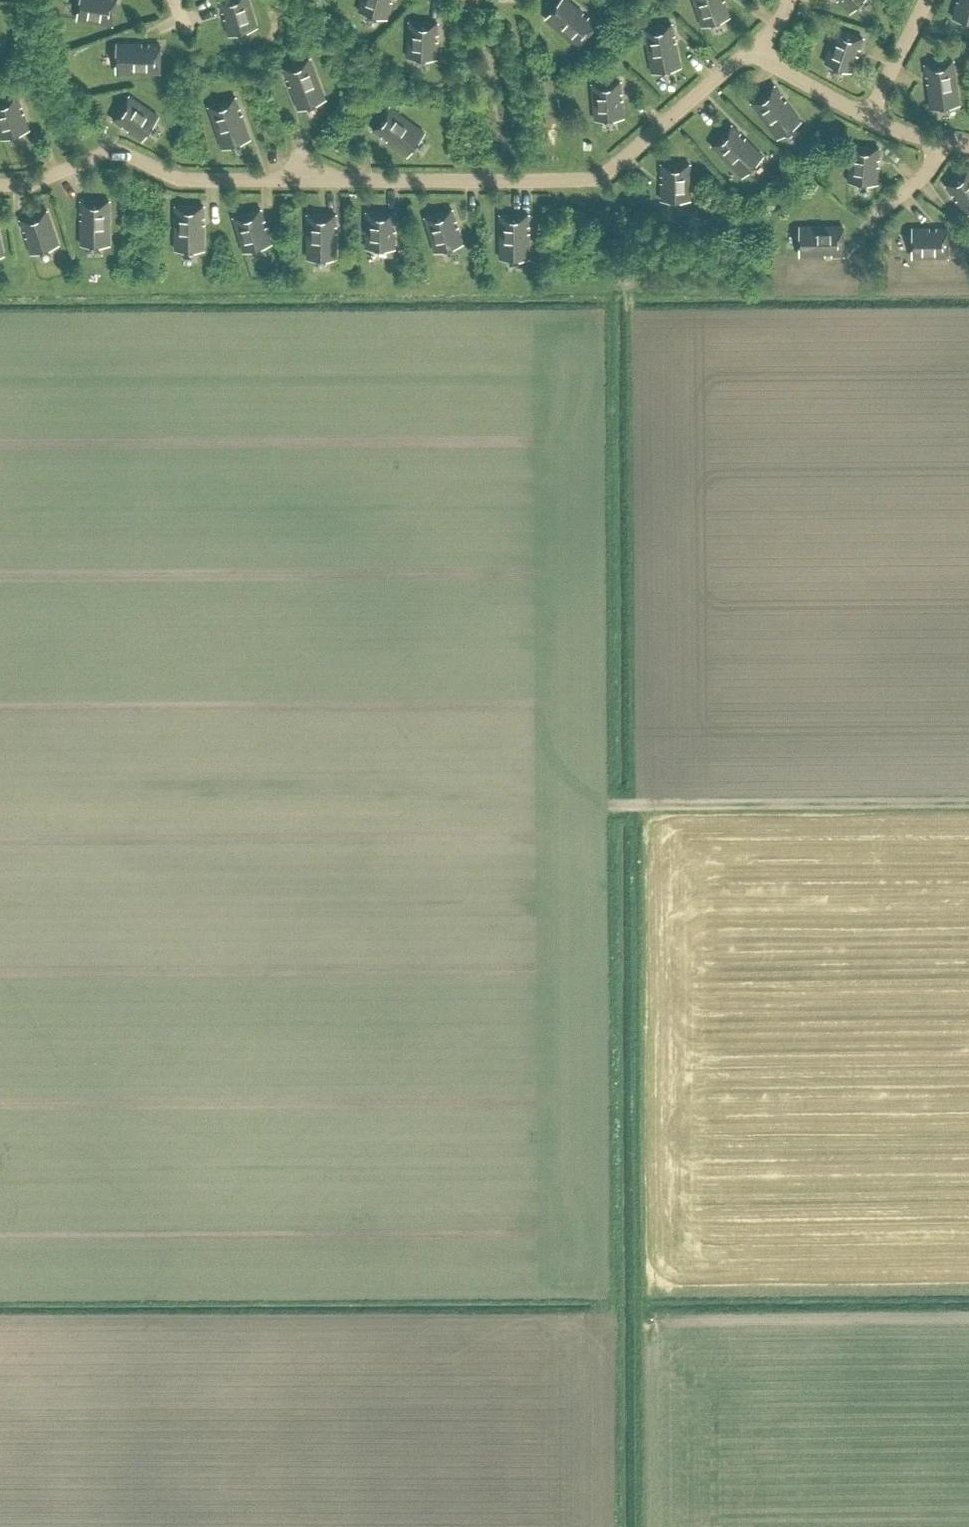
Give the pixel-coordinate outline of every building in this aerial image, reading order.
[(79,20),(114,26),(118,0),(82,0),(79,20)] [(228,34),(257,25),(249,0),(218,0),(221,10),(224,10),(226,16),(223,17),(228,34)] [(357,10),(386,18),(391,0),(389,0),(360,0),(357,10)] [(570,0),(561,0),(546,17),(579,45),(597,23),(589,16),(587,18),(582,13),(584,11),(570,0)] [(702,24),(730,15),(725,0),(694,0),(702,24)] [(850,11),(860,0),(839,0),(850,11)] [(968,20),(968,0),(960,0),(959,0),(957,0),(953,16),(968,20)] [(438,35),(438,23),(408,22),(406,59),(437,60),(437,42),(434,42),(434,35),(438,35)] [(652,71),(681,65),(676,40),(673,41),(672,35),(675,34),(673,23),(644,29),(652,71)] [(863,37),(836,28),(825,61),(852,70),(858,54),(855,53),(857,46),(860,47),(863,37)] [(117,76),(160,77),(161,44),(150,44),(150,49),(143,49),(143,44),(118,44),(117,76)] [(326,98),(310,57),(280,69),(284,80),(289,78),(291,84),(287,86),(296,109),(326,98)] [(931,106),(960,102),(954,60),(925,64),(926,75),(929,75),(930,81),(927,82),(931,106)] [(621,81),(592,83),(595,117),(624,115),(623,98),(620,98),(619,92),(622,92),(621,81)] [(782,94),(775,85),(752,102),(777,136),(801,119),(786,99),(784,101),(780,95),(782,94)] [(206,107),(220,149),(251,138),(242,114),(238,115),(236,109),(240,107),(236,96),(206,107)] [(0,105),(0,142),(31,131),(25,113),(22,114),(20,108),(23,107),(19,97),(2,103),(3,104),(0,105)] [(128,132),(143,142),(160,118),(130,97),(113,122),(123,128),(124,126),(130,130),(128,132)] [(388,138),(385,142),(406,157),(425,131),(389,105),(370,131),(379,138),(382,134),(388,138)] [(741,132),(733,124),(712,144),(742,175),(763,154),(745,136),(743,138),(739,134),(741,132)] [(848,180),(878,181),(879,165),(876,164),(876,158),(879,158),(880,147),(851,145),(848,180)] [(690,198),(690,163),(661,163),(661,174),(664,174),(664,181),(661,181),(661,198),(690,198)] [(946,184),(953,193),(955,192),(959,197),(956,199),(966,213),(968,211),(968,168),(946,184)] [(85,221),(80,221),(80,247),(113,246),(113,202),(80,202),(80,214),(85,214),(85,221)] [(174,209),(174,252),(207,252),(206,226),(202,226),(202,220),(206,220),(206,208),(174,209)] [(455,227),(453,220),(456,219),(452,208),(423,217),(434,252),(463,243),(458,226),(455,227)] [(232,218),(242,252),(271,243),(266,226),(263,227),(261,221),(264,220),(261,209),(232,218)] [(61,246),(49,212),(21,222),(25,233),(28,232),(30,238),(27,239),(32,256),(61,246)] [(392,231),(392,224),(395,224),(395,212),(365,212),(365,248),(395,248),(395,231),(392,231)] [(305,214),(305,258),(338,258),(337,232),(333,232),(333,225),(338,225),(337,213),(305,214)] [(497,214),(498,259),(530,258),(530,232),(525,232),(525,225),(530,225),(530,214),(497,214)] [(832,254),(843,254),(843,225),(800,225),(800,254),(825,254),(825,251),(832,251),(832,254)] [(930,227),(913,226),(912,256),(947,256),(947,227),(936,227),(936,229),(930,229),(930,227)]
